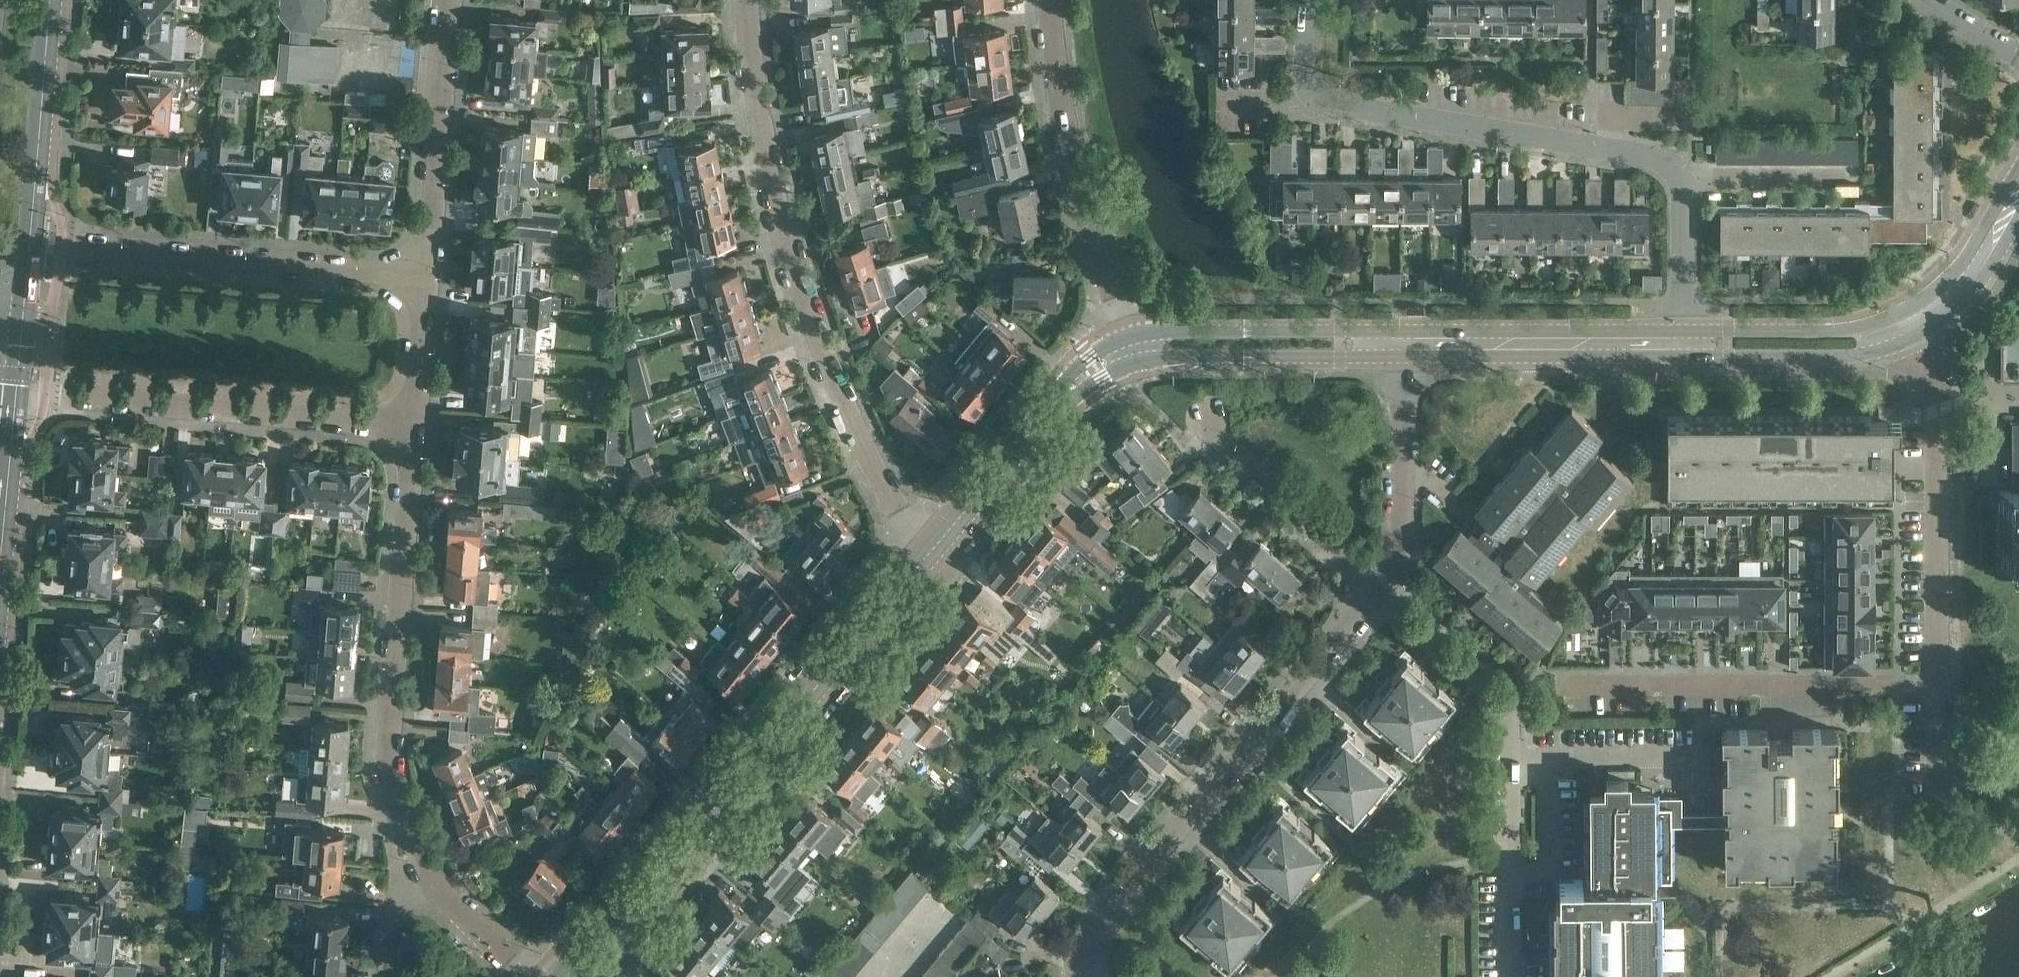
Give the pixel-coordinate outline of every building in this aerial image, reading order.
[(124,17),(171,21),(172,5),(198,7),(199,0),(125,0),(124,17)] [(280,11),(293,26),(309,28),(324,16),(324,0),(281,0),(280,11)] [(629,11),(646,10),(647,0),(630,0),(629,11)] [(646,10),(675,9),(675,8),(675,2),(653,0),(647,0),(646,10)] [(792,1),(835,0),(835,13),(851,11),(862,10),(862,0),(792,0),(792,1)] [(1214,9),(1252,9),(1252,5),(1252,0),(1214,0),(1214,9)] [(1427,29),(1437,29),(1437,33),(1453,33),(1454,0),(1428,0),(1427,29)] [(1453,33),(1470,33),(1470,28),(1480,28),(1480,0),(1454,0),(1453,33)] [(1480,28),(1489,28),(1489,33),(1506,33),(1506,0),(1480,0),(1480,28)] [(1506,33),(1523,33),(1523,29),(1532,29),(1532,0),(1506,0),(1506,33)] [(1532,29),(1541,29),(1541,34),(1558,34),(1558,0),(1532,0),(1532,29)] [(1558,34),(1575,34),(1575,30),(1584,30),(1585,0),(1558,0),(1558,34)] [(1758,11),(1768,11),(1768,0),(1758,0),(1758,11)] [(1796,11),(1834,11),(1834,0),(1796,0),(1796,11)] [(1598,2),(1598,18),(1607,19),(1607,3),(1598,2)] [(1672,3),(1636,3),(1636,28),(1672,28),(1672,3)] [(494,42),(494,43),(539,47),(540,34),(535,34),(535,31),(546,32),(547,18),(565,20),(566,8),(540,5),(539,16),(535,20),(492,17),(490,41),(494,42)] [(1214,9),(1214,37),(1252,38),(1252,16),(1264,16),(1264,5),(1252,5),(1253,9),(1252,9),(1214,9)] [(935,9),(936,22),(961,19),(960,6),(935,9)] [(797,29),(800,55),(837,51),(834,34),(841,33),(840,24),(852,23),(851,11),(835,13),(830,13),(831,25),(797,29)] [(1768,11),(1758,11),(1758,26),(1768,26),(1768,11)] [(1834,11),(1796,11),(1796,37),(1834,37),(1834,11)] [(660,24),(660,13),(633,14),(634,27),(652,26),(653,40),(663,39),(664,56),(705,54),(705,52),(708,52),(707,27),(663,29),(660,24)] [(171,21),(124,17),(121,46),(172,50),(171,67),(171,68),(183,69),(194,69),(195,56),(180,55),(181,38),(170,37),(171,21)] [(961,19),(936,22),(937,34),(962,32),(961,19)] [(280,41),(277,75),(335,79),(338,45),(308,43),(309,28),(293,26),(291,41),(280,41)] [(1672,28),(1636,28),(1636,53),(1672,53),(1672,28)] [(965,47),(967,62),(1007,57),(1004,30),(964,34),(965,47)] [(1252,38),(1214,37),(1214,67),(1252,68),(1252,45),(1264,45),(1264,34),(1252,34),(1252,38)] [(1597,35),(1597,53),(1607,53),(1607,35),(1597,35)] [(494,43),(492,70),(532,73),(532,71),(536,72),(537,60),(533,59),(533,57),(543,58),(544,47),(539,47),(494,43)] [(849,49),(839,50),(840,58),(850,57),(849,49)] [(837,51),(800,55),(803,80),(840,75),(837,51)] [(1894,52),(1894,82),(1942,82),(1942,52),(1894,52)] [(1607,53),(1597,53),(1597,68),(1607,69),(1607,53)] [(1672,53),(1636,53),(1636,79),(1640,79),(1652,79),(1663,79),(1672,79),(1672,53)] [(705,54),(664,56),(665,71),(654,72),(654,82),(665,81),(706,80),(705,54)] [(1007,57),(967,62),(969,77),(972,95),(996,92),(996,91),(995,87),(1010,85),(1007,57)] [(600,61),(591,61),(590,79),(601,80),(600,61)] [(615,64),(603,64),(604,84),(616,84),(615,64)] [(134,81),(134,87),(114,85),(113,91),(110,91),(109,108),(112,108),(112,114),(136,116),(136,125),(167,127),(169,95),(181,95),(183,69),(171,68),(171,67),(150,66),(148,82),(134,81)] [(222,94),(238,95),(239,86),(259,87),(260,73),(224,70),(222,94)] [(532,73),(492,70),(488,70),(485,96),(530,99),(533,103),(531,115),(533,116),(557,118),(558,105),(540,103),(541,89),(535,89),(536,76),(531,76),(532,73)] [(840,75),(803,80),(806,105),(838,102),(837,85),(841,85),(840,75)] [(1629,79),(1629,102),(1629,103),(1640,103),(1640,79),(1636,79),(1629,79)] [(1640,79),(1640,103),(1652,103),(1652,79),(1640,79)] [(1652,79),(1652,103),(1663,103),(1663,79),(1652,79)] [(1663,79),(1663,103),(1675,103),(1675,79),(1672,79),(1663,79)] [(1675,79),(1675,103),(1686,103),(1687,79),(1675,79)] [(656,115),(638,118),(638,120),(604,126),(606,138),(640,132),(666,127),(664,114),(666,108),(710,106),(710,81),(706,81),(706,80),(665,81),(666,97),(656,98),(656,115)] [(1894,82),(1894,112),(1942,112),(1942,82),(1894,82)] [(347,92),(347,100),(371,102),(372,93),(347,92)] [(372,93),(371,102),(387,102),(387,93),(372,93)] [(970,94),(933,102),(935,115),(973,107),(970,94)] [(842,102),(845,115),(868,110),(865,97),(842,102)] [(371,102),(347,100),(346,115),(371,116),(371,102)] [(978,105),(973,107),(935,115),(938,121),(943,125),(948,127),(982,131),(985,144),(1020,136),(1014,109),(980,117),(978,105)] [(811,136),(817,162),(850,155),(866,151),(860,125),(870,123),(868,110),(845,115),(848,128),(811,136)] [(1894,112),(1893,142),(1942,142),(1942,112),(1894,112)] [(371,116),(370,129),(399,130),(400,117),(371,116)] [(486,126),(484,152),(535,156),(537,132),(557,133),(558,118),(557,118),(533,116),(532,130),(486,126)] [(231,119),(218,117),(214,161),(226,162),(226,166),(225,166),(221,210),(233,211),(237,216),(249,217),(252,174),(238,172),(239,168),(237,167),(239,151),(228,150),(231,119)] [(673,132),(634,138),(636,150),(666,145),(673,175),(721,165),(716,142),(704,144),(703,136),(688,139),(688,142),(680,143),(675,144),(673,132)] [(1020,136),(985,144),(991,172),(997,170),(997,172),(1022,166),(1022,165),(1027,163),(1020,136)] [(295,141),(294,147),(292,167),(307,168),(304,208),(306,208),(305,218),(334,221),(338,175),(320,173),(322,155),(308,154),(310,143),(295,141)] [(1280,141),(1270,141),(1270,177),(1281,177),(1281,179),(1283,179),(1283,215),(1312,215),(1312,177),(1310,177),(1291,177),(1291,165),(1291,145),(1280,146),(1280,141)] [(1853,142),(1713,141),(1713,163),(1854,163),(1853,142)] [(1893,142),(1893,172),(1941,172),(1942,142),(1893,142)] [(1413,163),(1414,144),(1400,143),(1399,163),(1413,163)] [(185,163),(186,148),(180,147),(180,146),(153,144),(152,162),(179,164),(179,163),(185,163)] [(252,174),(249,217),(261,218),(266,214),(277,215),(281,171),(280,171),(281,168),(292,169),(292,167),(294,147),(284,146),(284,151),(270,150),(268,170),(267,170),(266,175),(252,174)] [(1426,177),(1429,177),(1428,216),(1459,216),(1459,177),(1436,177),(1436,166),(1440,166),(1440,146),(1426,146),(1426,177)] [(211,151),(196,150),(195,165),(209,166),(211,151)] [(482,177),(519,180),(538,182),(539,178),(534,173),(535,156),(484,152),(482,177)] [(850,155),(817,162),(822,187),(855,180),(850,155)] [(338,175),(334,221),(361,223),(365,177),(348,176),(350,158),(339,157),(338,175)] [(104,164),(103,178),(110,178),(108,195),(125,197),(125,203),(144,205),(148,160),(122,158),(121,166),(104,164)] [(367,163),(365,177),(361,223),(390,226),(395,167),(390,160),(382,159),(377,164),(367,163)] [(721,165),(673,175),(678,198),(726,188),(721,165)] [(1310,165),(1310,177),(1312,177),(1312,215),(1341,215),(1342,177),(1339,177),(1320,177),(1320,165),(1310,165)] [(1342,177),(1341,215),(1370,215),(1371,176),(1368,177),(1349,177),(1349,165),(1339,165),(1339,177),(1342,177)] [(1371,176),(1370,215),(1399,215),(1399,177),(1400,165),(1383,165),(1383,170),(1379,170),(1379,165),(1368,165),(1368,177),(1371,176)] [(1400,165),(1399,177),(1399,215),(1428,216),(1429,177),(1426,177),(1407,177),(1407,165),(1400,165)] [(614,173),(591,172),(590,188),(614,188),(614,173)] [(988,172),(952,181),(955,193),(991,185),(988,172)] [(1893,172),(1893,202),(1941,203),(1941,172),(1893,172)] [(1616,174),(1615,193),(1630,193),(1630,175),(1616,174)] [(871,176),(855,180),(822,187),(828,212),(876,202),(871,176)] [(519,180),(482,177),(479,204),(520,208),(518,224),(552,226),(558,227),(560,211),(533,208),(533,204),(528,198),(518,197),(519,180)] [(635,184),(614,188),(618,211),(640,206),(635,184)] [(997,184),(991,185),(955,193),(960,212),(995,204),(996,200),(1000,199),(1008,233),(1039,226),(1036,210),(1042,209),(1037,186),(1000,195),(1000,194),(995,195),(993,186),(998,185),(997,184)] [(726,188),(678,198),(684,223),(696,220),(731,213),(726,188)] [(864,206),(867,218),(889,212),(905,208),(902,197),(887,200),(887,199),(864,206)] [(1471,247),(1501,247),(1501,210),(1497,210),(1479,210),(1479,198),(1468,198),(1468,212),(1471,211),(1471,247)] [(1501,247),(1530,247),(1530,210),(1526,210),(1508,210),(1508,198),(1497,198),(1497,210),(1501,210),(1501,247)] [(1530,247),(1559,247),(1559,210),(1555,210),(1537,210),(1537,198),(1526,198),(1526,210),(1530,210),(1530,247)] [(1588,247),(1588,210),(1584,210),(1566,210),(1566,198),(1555,198),(1555,210),(1559,210),(1559,247),(1588,247)] [(1588,247),(1617,247),(1617,210),(1613,210),(1595,210),(1595,198),(1584,198),(1584,210),(1588,210),(1588,247)] [(1617,210),(1617,247),(1646,247),(1646,210),(1624,210),(1624,198),(1613,198),(1613,210),(1617,210)] [(1720,208),(1720,212),(1720,247),(1750,247),(1750,208),(1750,199),(1737,199),(1737,208),(1720,208)] [(1750,208),(1750,247),(1779,247),(1780,208),(1780,199),(1765,199),(1765,208),(1750,208)] [(1780,208),(1779,247),(1809,247),(1809,208),(1810,199),(1795,199),(1795,208),(1780,208)] [(1809,208),(1809,247),(1839,248),(1839,209),(1839,199),(1825,199),(1825,209),(1809,208)] [(1839,209),(1839,248),(1869,248),(1869,238),(1869,203),(1869,200),(1855,199),(1854,209),(1839,209)] [(1869,203),(1869,238),(1927,238),(1927,215),(1941,215),(1941,203),(1893,202),(1869,203)] [(672,256),(675,268),(700,263),(697,252),(710,249),(711,250),(725,248),(724,240),(736,238),(731,213),(696,220),(699,236),(686,239),(689,252),(672,256)] [(838,251),(845,275),(876,265),(872,252),(881,249),(879,241),(892,237),(886,219),(863,226),(868,241),(838,251)] [(474,242),(472,260),(531,265),(531,264),(533,241),(551,242),(552,226),(518,224),(514,223),(512,237),(478,234),(477,243),(474,242)] [(531,265),(472,260),(472,261),(476,261),(474,286),(476,286),(476,289),(487,290),(488,287),(515,289),(514,303),(530,305),(551,306),(560,307),(561,295),(552,294),(552,293),(532,291),(535,265),(531,264),(531,265)] [(700,263),(675,268),(676,269),(668,271),(673,285),(691,281),(694,292),(707,292),(711,305),(746,295),(739,269),(705,279),(700,263)] [(876,265),(845,275),(854,302),(855,301),(858,313),(873,308),(869,296),(884,292),(876,265)] [(1779,266),(1762,266),(1762,283),(1779,283),(1779,266)] [(1016,280),(989,277),(989,295),(1009,313),(1021,300),(1054,302),(1056,272),(1017,269),(1016,280)] [(1729,269),(1729,270),(1729,282),(1749,282),(1749,269),(1729,269)] [(1398,270),(1372,270),(1372,287),(1398,287),(1398,270)] [(1429,277),(1417,277),(1417,287),(1429,288),(1429,277)] [(896,302),(902,310),(904,312),(927,293),(918,283),(896,302)] [(746,295),(711,305),(718,329),(753,319),(746,295)] [(984,296),(974,306),(989,319),(991,316),(992,317),(999,309),(984,296)] [(551,306),(530,305),(528,322),(535,322),(550,323),(551,306)] [(2001,331),(2001,350),(2001,382),(2018,382),(2018,313),(2001,313),(2001,331)] [(989,319),(971,340),(1008,371),(1025,351),(1006,335),(1009,332),(992,317),(991,316),(989,319)] [(472,317),(470,344),(511,347),(533,348),(535,322),(528,322),(472,317)] [(713,357),(687,364),(691,378),(733,365),(730,353),(760,344),(753,319),(718,329),(706,333),(713,357)] [(887,356),(894,345),(881,337),(874,347),(887,356)] [(971,340),(954,360),(960,365),(963,367),(990,391),(1008,371),(971,340)] [(468,368),(509,372),(516,372),(517,360),(510,360),(511,347),(470,344),(464,347),(464,354),(469,358),(468,368)] [(644,352),(629,353),(632,395),(647,394),(644,352)] [(963,367),(960,365),(953,373),(956,375),(944,390),(958,402),(960,399),(974,411),(990,391),(963,367)] [(894,366),(881,382),(889,399),(902,393),(908,398),(893,416),(939,456),(956,437),(922,408),(926,404),(913,393),(918,387),(894,366)] [(918,386),(931,398),(939,388),(923,374),(922,376),(910,366),(904,374),(918,387),(918,386)] [(509,372),(468,368),(466,394),(514,398),(515,386),(508,385),(509,372)] [(736,383),(746,408),(780,395),(771,370),(736,383)] [(728,372),(705,380),(709,392),(732,384),(728,372)] [(780,395),(746,408),(723,417),(732,441),(755,432),(790,419),(780,395)] [(520,399),(519,415),(542,417),(544,401),(520,399)] [(1467,533),(1459,527),(1433,557),(1475,593),(1471,599),(1535,654),(1562,622),(1552,614),(1557,608),(1530,585),(1588,518),(1594,522),(1631,479),(1593,447),(1603,435),(1572,408),(1535,451),(1530,446),(1475,510),(1481,516),(1467,533)] [(457,435),(456,451),(518,456),(520,428),(543,430),(542,437),(558,438),(559,420),(543,419),(544,417),(542,417),(519,415),(519,420),(495,418),(494,426),(490,425),(490,427),(462,425),(461,436),(457,435)] [(1871,416),(1667,416),(1667,424),(1667,505),(1893,505),(1893,438),(1893,430),(1900,430),(1900,416),(1871,416)] [(790,419),(755,432),(764,455),(798,441),(790,419)] [(1117,456),(1124,466),(1153,441),(1135,420),(1109,441),(1120,454),(1117,456)] [(623,459),(625,426),(608,425),(606,458),(623,459)] [(69,470),(74,470),(114,474),(116,457),(129,458),(130,446),(105,444),(106,439),(88,437),(88,442),(76,441),(75,453),(71,452),(69,470)] [(798,441),(764,455),(774,480),(808,467),(798,441)] [(1153,441),(1124,466),(1132,475),(1135,472),(1145,483),(1120,503),(1127,513),(1167,483),(1159,473),(1171,462),(1153,441)] [(518,456),(456,451),(455,466),(459,467),(458,478),(486,480),(486,482),(502,483),(501,495),(537,498),(538,485),(518,483),(521,457),(518,457),(518,456)] [(188,454),(185,495),(210,498),(214,456),(214,454),(192,452),(188,454)] [(162,453),(160,477),(173,479),(175,454),(162,453)] [(214,456),(210,498),(210,500),(221,501),(221,499),(236,500),(239,456),(228,455),(225,457),(214,456)] [(239,456),(236,500),(251,502),(251,510),(261,511),(259,532),(273,534),(275,510),(275,503),(262,502),(266,461),(263,458),(239,456)] [(299,505),(313,506),(317,466),(317,463),(296,461),(292,465),(288,508),(299,509),(299,505)] [(317,466),(313,506),(313,510),(325,511),(325,507),(340,508),(344,466),(333,465),(330,467),(317,466)] [(344,466),(340,508),(356,509),(355,513),(366,514),(370,472),(366,468),(344,466)] [(114,474),(74,470),(71,502),(85,504),(85,499),(125,503),(126,491),(113,490),(114,474)] [(1064,487),(1082,503),(1092,494),(1072,477),(1064,487)] [(776,483),(752,492),(757,504),(766,500),(780,495),(776,483)] [(1189,500),(1172,485),(1153,499),(1165,509),(1166,508),(1175,517),(1180,511),(1200,528),(1220,505),(1200,488),(1189,500)] [(766,500),(767,502),(769,508),(781,504),(783,508),(805,499),(801,488),(780,495),(766,500)] [(1999,490),(1999,564),(2017,564),(2017,582),(2018,582),(2018,490),(2013,490),(1999,490)] [(818,512),(806,526),(836,551),(854,529),(829,508),(832,505),(818,493),(809,504),(818,512)] [(557,505),(513,501),(512,513),(556,516),(557,505)] [(1197,574),(1207,582),(1235,549),(1224,540),(1239,522),(1220,505),(1200,528),(1190,539),(1211,557),(1197,574)] [(141,506),(140,521),(169,523),(170,511),(169,511),(170,509),(141,506)] [(451,507),(449,535),(480,538),(480,539),(495,540),(496,540),(498,525),(485,525),(486,515),(482,515),(482,510),(451,507)] [(1756,509),(1740,510),(1740,518),(1756,518),(1756,509)] [(1785,509),(1767,509),(1767,517),(1785,517),(1785,509)] [(1800,509),(1792,509),(1792,526),(1800,526),(1800,509)] [(275,510),(273,534),(286,535),(288,511),(275,510)] [(1039,510),(1023,530),(1063,564),(1079,544),(1109,569),(1119,557),(1066,511),(1055,523),(1039,510)] [(1697,511),(1697,519),(1713,518),(1713,510),(1697,511)] [(1724,510),(1724,518),(1740,518),(1740,510),(1724,510)] [(168,536),(167,536),(166,543),(179,544),(182,512),(170,511),(169,523),(168,536)] [(1091,511),(1082,521),(1100,536),(1109,525),(1091,511)] [(1680,511),(1681,519),(1697,519),(1697,511),(1680,511)] [(768,537),(737,512),(726,517),(761,547),(768,537)] [(1868,512),(1834,512),(1834,534),(1872,535),(1872,532),(1872,528),(1872,512),(1868,512)] [(1652,515),(1652,530),(1661,529),(1661,515),(1652,515)] [(169,523),(140,521),(139,533),(167,536),(168,536),(169,523)] [(799,534),(785,550),(803,566),(813,575),(816,571),(818,572),(836,551),(806,526),(805,525),(798,533),(799,534)] [(67,545),(66,556),(112,561),(113,545),(125,546),(127,534),(101,532),(101,529),(84,528),(84,530),(72,529),(70,541),(67,545)] [(1006,550),(1037,577),(1046,584),(1063,564),(1023,530),(1006,550)] [(1834,534),(1824,534),(1824,535),(1824,556),(1872,556),(1872,541),(1872,538),(1872,535),(1834,534)] [(449,535),(446,564),(477,566),(480,539),(480,538),(449,535)] [(1800,537),(1793,537),(1793,553),(1801,553),(1800,537)] [(496,540),(495,540),(496,548),(508,549),(508,542),(496,540)] [(1243,540),(1235,549),(1207,582),(1216,590),(1217,589),(1228,575),(1237,582),(1247,570),(1260,581),(1280,558),(1260,540),(1253,549),(1243,540)] [(1037,577),(1006,550),(988,571),(1003,583),(1000,586),(1015,598),(1028,583),(1030,585),(1037,577)] [(1801,553),(1793,553),(1793,569),(1801,569),(1801,553)] [(112,561),(66,556),(65,569),(68,573),(67,585),(79,586),(78,588),(96,590),(96,587),(121,590),(123,578),(110,576),(112,561)] [(1872,556),(1824,556),(1824,578),(1872,578),(1872,575),(1872,571),(1872,556)] [(759,567),(776,581),(784,572),(767,558),(759,567)] [(1280,558),(1260,581),(1280,598),(1274,604),(1284,613),(1303,592),(1293,583),(1300,575),(1280,558)] [(477,566),(446,564),(444,592),(475,595),(474,611),(498,612),(498,601),(489,600),(491,571),(489,570),(489,567),(477,566)] [(217,567),(203,566),(202,577),(217,578),(217,567)] [(1615,568),(1603,581),(1610,587),(1600,598),(1600,621),(1610,621),(1609,630),(1624,630),(1627,630),(1631,630),(1631,572),(1630,572),(1630,568),(1615,568)] [(307,583),(323,586),(326,572),(310,569),(307,583)] [(338,572),(337,584),(360,587),(361,574),(338,572)] [(1631,572),(1631,630),(1632,630),(1632,620),(1645,620),(1649,620),(1652,620),(1652,572),(1631,572)] [(1652,620),(1674,620),(1673,572),(1652,572),(1652,620)] [(1695,572),(1673,572),(1674,620),(1689,620),(1692,620),(1695,620),(1695,572)] [(1716,572),(1695,572),(1695,620),(1698,620),(1702,620),(1716,620),(1716,622),(1716,572)] [(1740,572),(1716,572),(1716,622),(1720,622),(1723,622),(1740,622),(1740,572)] [(1760,572),(1740,572),(1740,622),(1740,620),(1753,620),(1757,620),(1760,620),(1760,572)] [(1783,572),(1760,572),(1760,620),(1763,620),(1767,620),(1783,620),(1783,619),(1783,572)] [(1197,574),(1190,583),(1210,601),(1219,592),(1217,589),(1216,590),(1207,582),(1197,574)] [(790,631),(807,611),(765,575),(748,595),(758,604),(761,607),(790,631)] [(1872,578),(1824,578),(1824,598),(1872,598),(1872,585),(1872,581),(1872,578)] [(1801,580),(1793,580),(1793,595),(1801,595),(1801,580)] [(238,586),(227,584),(224,614),(235,616),(238,586)] [(608,585),(594,584),(593,596),(607,597),(608,585)] [(320,589),(294,586),(293,603),(312,604),(310,630),(356,634),(358,607),(319,603),(320,589)] [(1161,597),(1188,595),(1187,587),(1161,589),(1161,597)] [(758,604),(736,588),(729,597),(739,605),(744,606),(744,608),(734,619),(741,625),(741,624),(772,651),(790,631),(761,607),(758,604)] [(163,595),(137,593),(136,608),(161,610),(163,595)] [(1172,606),(1156,593),(1131,623),(1146,637),(1172,606)] [(1872,598),(1824,598),(1824,623),(1872,623),(1873,623),(1873,598),(1872,598)] [(965,599),(948,620),(976,643),(986,632),(991,636),(998,627),(965,599)] [(1801,601),(1793,601),(1793,617),(1801,617),(1801,601)] [(1019,602),(1011,612),(1028,626),(1036,617),(1019,602)] [(133,624),(161,626),(162,612),(134,609),(133,624)] [(733,618),(723,609),(716,617),(726,626),(733,618)] [(439,653),(470,656),(484,657),(486,629),(497,630),(498,612),(474,611),(473,623),(473,627),(442,624),(439,653)] [(1011,612),(1003,621),(1020,635),(1028,626),(1011,612)] [(948,620),(931,640),(959,664),(969,651),(972,654),(978,646),(976,643),(948,620)] [(65,622),(62,651),(122,657),(124,639),(127,639),(140,640),(142,625),(131,624),(126,629),(120,628),(120,624),(93,621),(93,622),(82,621),(81,624),(65,622)] [(1232,622),(1215,642),(1248,670),(1265,650),(1232,622)] [(261,625),(237,623),(236,640),(260,643),(261,625)] [(1872,623),(1824,623),(1824,643),(1872,643),(1872,628),(1872,625),(1872,623)] [(737,635),(727,646),(756,670),(772,651),(741,624),(741,625),(734,633),(737,635)] [(310,630),(307,656),(354,660),(356,634),(310,630)] [(1052,663),(1061,652),(1037,632),(1028,643),(1052,663)] [(610,649),(596,640),(589,650),(601,661),(610,649)] [(701,659),(710,666),(707,670),(721,682),(724,678),(738,691),(756,670),(727,646),(724,643),(724,644),(718,640),(701,659)] [(931,640),(914,660),(951,691),(953,689),(944,681),(952,672),(955,674),(961,666),(959,664),(931,640)] [(1167,646),(1163,651),(1184,669),(1210,690),(1219,680),(1234,693),(1243,682),(1240,679),(1248,670),(1215,642),(1200,660),(1188,649),(1180,658),(1167,646)] [(1801,643),(1793,644),(1793,661),(1801,661),(1801,643)] [(1872,643),(1824,643),(1824,666),(1872,666),(1872,649),(1872,646),(1872,643)] [(674,644),(666,654),(694,678),(702,668),(674,644)] [(674,718),(697,739),(716,717),(701,704),(711,693),(694,678),(666,654),(660,649),(652,658),(686,687),(665,711),(674,718)] [(122,657),(62,651),(59,680),(76,681),(78,684),(88,685),(88,686),(115,689),(115,685),(124,686),(125,675),(120,674),(122,657)] [(997,660),(987,651),(980,659),(990,668),(997,660)] [(1184,668),(1163,651),(1155,660),(1176,677),(1184,668)] [(439,653),(437,680),(468,682),(468,679),(472,679),(473,671),(469,670),(470,656),(439,653)] [(287,681),(286,695),(312,697),(313,683),(352,687),(354,660),(307,656),(305,682),(287,681)] [(499,658),(487,657),(486,665),(498,666),(499,658)] [(1412,751),(1426,734),(1437,729),(1440,732),(1441,730),(1438,728),(1439,726),(1440,723),(1441,721),(1441,718),(1441,716),(1456,699),(1438,685),(1438,686),(1423,673),(1423,672),(1407,658),(1390,677),(1393,680),(1382,693),(1379,690),(1362,710),(1379,724),(1380,723),(1395,736),(1394,737),(1412,751)] [(951,691),(914,660),(897,679),(912,691),(908,695),(922,707),(935,692),(937,694),(939,692),(946,698),(951,691)] [(979,681),(969,673),(963,680),(973,689),(979,681)] [(468,682),(437,680),(436,696),(432,696),(432,705),(435,705),(435,709),(465,712),(465,715),(464,715),(464,716),(478,717),(480,685),(468,684),(468,682)] [(1180,683),(1163,702),(1187,723),(1204,704),(1180,683)] [(1120,701),(1111,711),(1133,729),(1132,730),(1144,740),(1153,729),(1170,744),(1187,723),(1163,702),(1155,695),(1137,715),(1130,708),(1129,701),(1121,702),(1120,701)] [(285,703),(284,717),(310,719),(311,705),(285,703)] [(59,729),(58,746),(110,751),(111,735),(122,736),(122,733),(127,733),(128,721),(129,721),(130,720),(142,721),(143,720),(148,720),(149,708),(130,706),(130,709),(109,707),(108,722),(100,722),(100,718),(87,717),(87,715),(73,714),(73,719),(64,718),(63,729),(59,729)] [(873,706),(856,726),(884,751),(894,738),(900,743),(907,735),(901,730),(905,726),(898,720),(895,724),(873,706)] [(679,761),(697,739),(674,718),(665,711),(644,736),(622,716),(613,727),(645,754),(656,741),(679,761)] [(1132,729),(1111,711),(1103,720),(1125,739),(1132,729)] [(924,712),(916,721),(941,743),(950,734),(924,712)] [(464,716),(463,728),(470,729),(470,728),(488,729),(489,718),(478,717),(464,716)] [(916,721),(908,730),(933,752),(941,743),(916,721)] [(315,722),(313,748),(346,751),(349,724),(315,722)] [(856,726),(839,746),(867,770),(876,759),(881,763),(888,754),(884,751),(856,726)] [(470,729),(463,728),(449,727),(448,739),(469,741),(470,729)] [(645,754),(613,727),(606,734),(628,754),(614,769),(624,777),(615,787),(639,807),(658,785),(635,766),(645,754)] [(1352,821),(1366,804),(1377,799),(1380,802),(1381,801),(1378,798),(1382,786),(1396,769),(1379,755),(1378,756),(1363,743),(1364,742),(1347,728),(1330,747),(1333,750),(1323,763),(1320,760),(1303,779),(1320,794),(1321,793),(1336,806),(1335,807),(1352,821)] [(1768,729),(1722,729),(1722,743),(1724,743),(1724,813),(1725,825),(1725,871),(1739,871),(1739,868),(1768,868),(1768,870),(1794,870),(1794,868),(1823,868),(1823,870),(1837,870),(1837,824),(1832,824),(1832,813),(1837,813),(1836,798),(1839,798),(1839,772),(1836,772),(1836,743),(1838,743),(1838,729),(1792,729),(1792,740),(1768,740),(1768,729)] [(110,751),(58,746),(56,764),(61,765),(60,775),(69,775),(68,781),(81,782),(81,780),(95,782),(95,777),(102,778),(100,797),(129,799),(131,785),(121,785),(122,773),(119,773),(119,768),(108,767),(110,751)] [(867,770),(839,746),(822,766),(836,778),(833,782),(847,794),(860,779),(864,783),(871,774),(867,770)] [(300,747),(298,773),(311,774),(344,777),(346,751),(313,748),(300,747)] [(433,758),(444,785),(473,773),(467,759),(470,757),(468,751),(464,752),(462,747),(433,758)] [(555,763),(556,749),(544,748),(543,762),(555,763)] [(1138,752),(1121,772),(1144,793),(1162,772),(1138,752)] [(889,763),(898,771),(905,764),(895,756),(889,763)] [(505,760),(489,766),(492,773),(508,767),(505,760)] [(1068,763),(1060,772),(1081,790),(1089,781),(1068,763)] [(485,768),(473,773),(444,785),(455,811),(491,797),(490,795),(495,793),(485,768)] [(1060,772),(1052,782),(1072,799),(1063,810),(1063,813),(1064,816),(1066,818),(1060,825),(1084,845),(1101,825),(1089,815),(1094,809),(1077,795),(1081,790),(1060,772)] [(1144,793),(1121,772),(1104,792),(1128,812),(1144,793)] [(344,777),(311,774),(298,773),(297,798),(301,799),(301,800),(342,803),(344,777)] [(1666,975),(1665,974),(1662,971),(1660,970),(1659,970),(1657,969),(1655,969),(1655,896),(1651,896),(1651,880),(1672,880),(1672,825),(1725,825),(1724,813),(1682,813),(1682,796),(1654,796),(1654,788),(1628,788),(1628,777),(1606,777),(1607,788),(1594,788),(1594,879),(1559,879),(1560,976),(1667,976),(1666,975)] [(581,783),(576,790),(621,828),(630,818),(634,821),(641,813),(637,809),(639,807),(615,787),(601,805),(589,794),(591,792),(581,783)] [(587,802),(570,823),(603,850),(621,828),(576,790),(574,792),(587,802)] [(796,807),(786,819),(815,843),(825,831),(822,828),(831,817),(801,791),(791,803),(796,807)] [(56,809),(53,837),(98,841),(107,842),(109,825),(112,826),(112,822),(116,822),(117,812),(120,811),(121,811),(135,812),(136,799),(129,799),(100,797),(99,813),(89,812),(90,808),(76,807),(76,805),(64,804),(63,810),(56,809)] [(277,797),(275,812),(300,814),(301,800),(301,799),(297,798),(277,797)] [(491,797),(455,811),(460,823),(456,825),(460,835),(464,833),(465,837),(480,831),(486,845),(486,846),(485,847),(515,835),(506,815),(500,818),(491,797)] [(868,811),(852,798),(844,807),(860,820),(868,811)] [(209,839),(211,805),(185,803),(183,837),(209,839)] [(833,813),(856,832),(864,823),(860,820),(844,807),(841,804),(833,813)] [(1287,897),(1301,880),(1304,880),(1306,879),(1308,878),(1311,877),(1312,875),(1316,878),(1316,877),(1313,874),(1317,862),(1331,845),(1314,831),(1313,832),(1298,819),(1299,818),(1282,804),(1266,823),(1269,826),(1258,839),(1255,836),(1238,856),(1255,870),(1256,869),(1271,882),(1270,883),(1287,897)] [(964,816),(952,806),(936,826),(947,835),(964,816)] [(300,814),(275,812),(268,812),(267,825),(290,827),(291,814),(300,815),(300,814)] [(558,819),(551,827),(560,835),(559,836),(568,844),(576,835),(558,819)] [(786,819),(769,839),(795,860),(804,849),(807,852),(815,843),(786,819)] [(1015,825),(1007,834),(1029,852),(1037,843),(1015,825)] [(1084,845),(1060,825),(1043,845),(1067,866),(1084,845)] [(296,843),(295,856),(340,860),(343,832),(293,827),(292,843),(296,843)] [(1029,852),(1007,834),(999,843),(1021,862),(1029,852)] [(568,844),(559,836),(520,882),(544,902),(571,870),(557,858),(568,844)] [(98,841),(53,837),(50,865),(59,866),(58,872),(70,873),(70,871),(83,872),(83,868),(98,869),(98,867),(101,868),(99,885),(120,887),(121,874),(110,873),(112,862),(108,861),(108,858),(96,857),(98,841)] [(795,860),(769,839),(744,868),(769,889),(787,869),(790,872),(797,863),(794,861),(795,860)] [(276,880),(274,894),(321,898),(322,885),(338,886),(340,860),(295,856),(293,882),(276,880)] [(911,868),(903,878),(923,893),(930,884),(911,868)] [(1227,967),(1242,950),(1244,950),(1247,949),(1249,948),(1251,947),(1253,945),(1256,948),(1257,947),(1254,944),(1257,932),(1272,915),(1255,901),(1254,902),(1239,889),(1240,888),(1223,874),(1206,893),(1209,896),(1198,909),(1195,906),(1179,926),(1196,940),(1196,939),(1211,952),(1210,953),(1227,967)] [(1035,875),(1018,895),(1042,915),(1059,895),(1035,875)] [(903,878),(896,887),(915,902),(923,893),(903,878)] [(51,897),(48,925),(95,929),(96,913),(111,915),(112,911),(115,910),(116,899),(119,900),(120,887),(99,885),(97,901),(89,900),(89,896),(77,895),(77,893),(64,892),(64,898),(51,897)] [(896,887),(888,896),(907,911),(915,902),(896,887)] [(1010,888),(989,912),(1009,929),(1013,925),(1025,935),(1042,915),(1018,895),(1010,888)] [(749,914),(719,889),(709,901),(713,905),(703,917),(737,945),(744,951),(767,925),(778,934),(786,925),(759,902),(749,914)] [(884,900),(871,889),(863,898),(877,909),(880,905),(884,900)] [(767,893),(759,902),(786,925),(794,916),(767,893)] [(884,900),(880,905),(899,921),(907,911),(888,896),(884,900)] [(281,897),(280,910),(304,912),(305,899),(281,897)] [(880,905),(877,909),(873,914),(892,930),(899,921),(880,905)] [(978,909),(971,918),(987,933),(988,932),(992,936),(1000,927),(978,909)] [(311,925),(309,941),(348,944),(350,918),(308,914),(307,925),(311,925)] [(873,914),(865,923),(884,939),(892,930),(873,914)] [(703,917),(686,937),(719,966),(737,945),(703,917)] [(968,918),(961,926),(980,942),(988,933),(987,933),(971,918),(970,919),(968,918)] [(865,923),(857,932),(876,948),(884,939),(865,923)] [(95,929),(48,925),(45,953),(59,954),(58,960),(70,961),(70,959),(83,960),(84,956),(92,957),(91,973),(112,975),(124,976),(125,963),(113,962),(113,964),(111,964),(112,951),(108,951),(109,947),(93,945),(95,929)] [(961,926),(954,935),(972,951),(979,943),(980,942),(961,926)] [(857,932),(849,942),(869,957),(876,948),(857,932)] [(988,933),(980,942),(979,943),(1000,961),(1009,951),(992,936),(988,932),(988,933)] [(219,933),(216,957),(227,958),(229,934),(219,933)] [(954,935),(946,944),(964,960),(972,951),(954,935)] [(719,966),(686,937),(665,961),(679,973),(682,969),(691,976),(696,976),(704,968),(707,971),(709,968),(719,976),(728,976),(730,975),(719,966)] [(309,941),(307,966),(345,969),(348,944),(309,941)] [(849,942),(842,951),(861,966),(869,957),(849,942)] [(946,944),(938,953),(957,969),(964,960),(946,944)] [(842,951),(834,960),(853,975),(861,966),(842,951)] [(931,962),(947,976),(950,976),(957,969),(938,953),(931,962)] [(214,976),(225,976),(227,958),(216,957),(214,976)] [(826,969),(837,976),(852,976),(853,975),(834,960),(826,969)] [(923,972),(929,976),(947,976),(931,962),(923,972)] [(306,976),(344,976),(345,969),(307,966),(306,976)] [(819,976),(837,976),(826,969),(819,976)]
